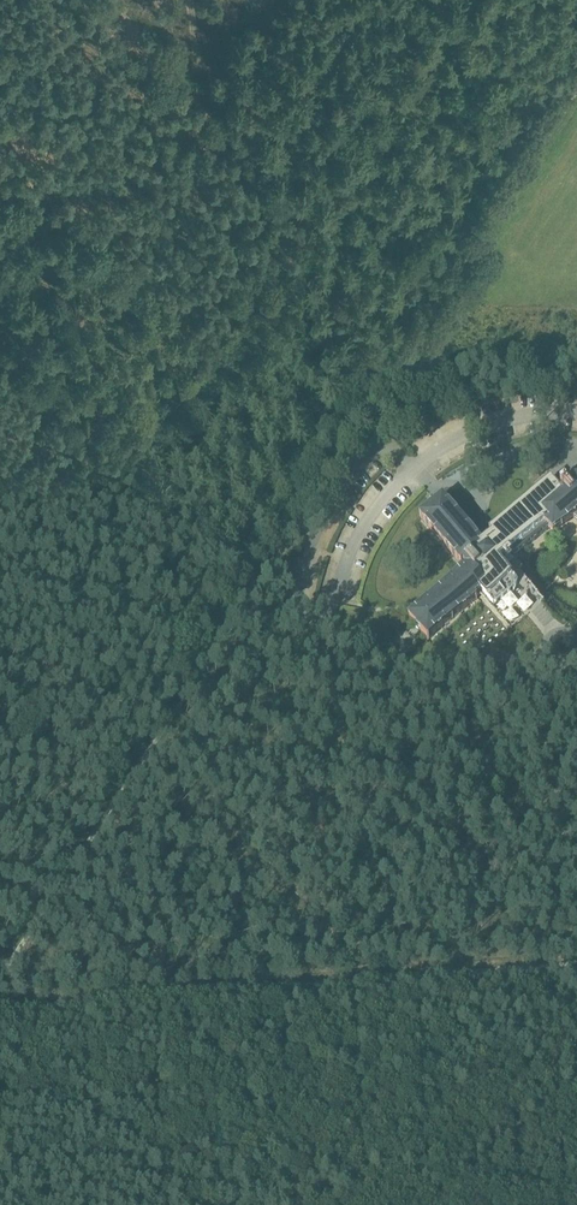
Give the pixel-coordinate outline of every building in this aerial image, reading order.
[(468,567),(410,616),(428,637),(481,592),(512,627),(541,602),(510,566),(516,561),(513,558),(568,509),(576,519),(576,475),(559,490),(551,480),(491,532),(493,535),(482,544),(443,498),(421,516),(462,564),(464,562),(468,567)]
